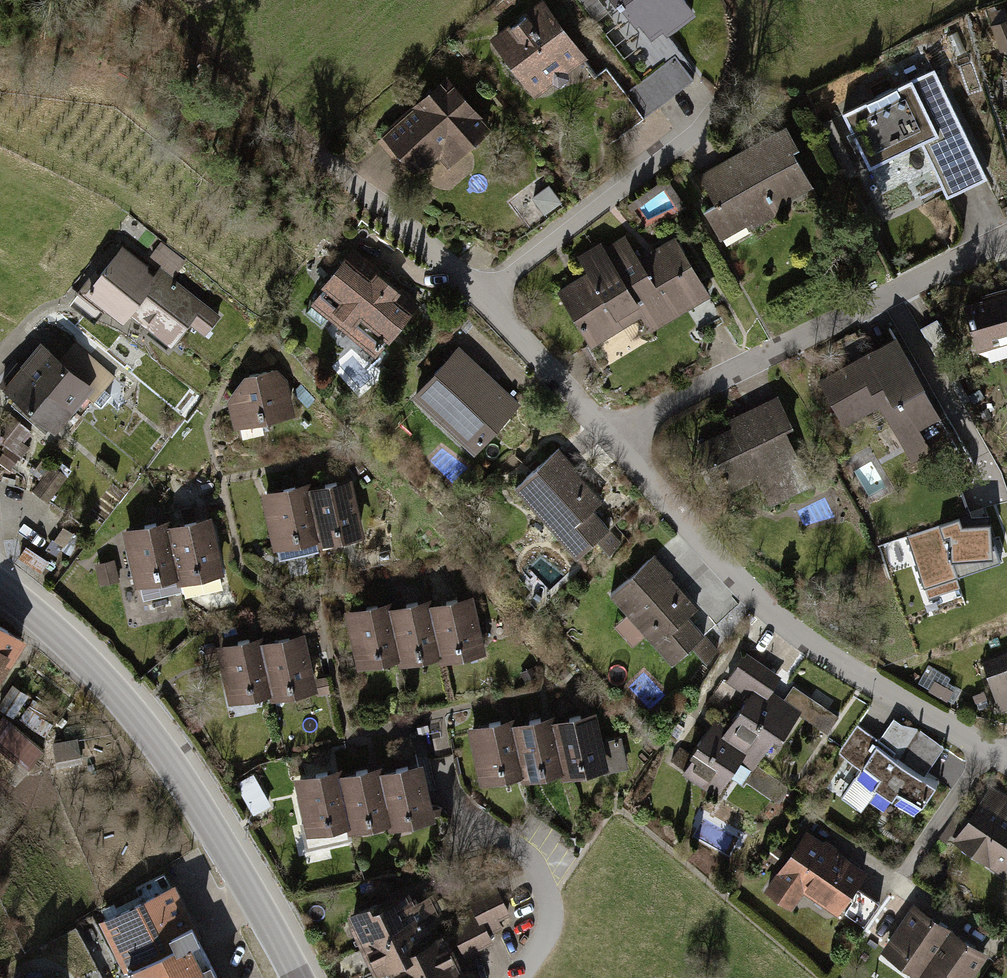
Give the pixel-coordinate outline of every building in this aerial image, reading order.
[(652,58),(697,23),(679,0),(605,0),(652,58)] [(543,16),(492,53),(530,105),(581,68),(543,16)] [(672,64),(641,88),(659,111),(690,87),(672,64)] [(985,177),(931,69),(838,115),(866,171),(919,145),(945,197),(985,177)] [(449,90),(384,140),(411,175),(412,177),(434,160),(448,179),(492,145),(449,90)] [(784,135),(698,182),(713,210),(700,217),(718,249),(811,198),(790,161),(797,157),(784,135)] [(543,183),(505,210),(525,238),(563,211),(543,183)] [(123,246),(82,296),(120,328),(130,317),(172,352),(189,331),(204,344),(223,321),(172,278),(185,263),(163,244),(146,265),(123,246)] [(707,305),(672,245),(636,266),(624,244),(601,257),(641,326),(649,339),(707,305)] [(641,326),(601,257),(597,251),(573,265),(583,280),(554,297),(589,357),(641,326)] [(347,265),(313,308),(377,359),(411,316),(347,265)] [(966,315),(974,352),(1006,345),(1006,306),(966,315)] [(0,389),(0,394),(51,434),(81,396),(88,402),(108,377),(71,346),(60,360),(37,342),(0,389)] [(896,348),(814,386),(837,435),(881,414),(906,468),(928,458),(917,434),(933,427),(896,348)] [(461,357),(416,402),(468,454),(514,408),(461,357)] [(248,377),(230,401),(236,426),(293,413),(287,382),(275,371),(248,377)] [(781,407),(699,446),(724,499),(797,465),(785,440),(794,436),(781,407)] [(551,460),(512,494),(576,565),(615,531),(551,460)] [(59,494),(59,466),(35,465),(35,494),(59,494)] [(357,539),(347,487),(304,495),(314,547),(357,539)] [(314,547),(304,495),(260,503),(270,556),(314,547)] [(970,516),(907,536),(927,597),(959,586),(956,577),(1002,562),(987,517),(970,519),(970,516)] [(221,570),(210,518),(166,527),(177,579),(221,570)] [(177,579),(166,527),(123,536),(134,588),(177,579)] [(656,567),(611,603),(671,676),(707,647),(687,623),(697,616),(656,567)] [(477,648),(468,596),(426,602),(435,655),(477,648)] [(435,655),(426,602),(385,609),(394,662),(435,655)] [(394,662),(385,609),(344,616),(352,669),(394,662)] [(27,645),(0,627),(0,686),(27,645)] [(312,694),(302,642),(259,650),(268,702),(312,694)] [(268,702),(259,650),(215,658),(225,710),(268,702)] [(978,668),(993,714),(1006,709),(1006,659),(978,668)] [(749,664),(725,694),(745,710),(725,735),(716,727),(706,740),(744,767),(755,775),(796,723),(769,701),(779,688),(749,664)] [(4,710),(19,717),(30,691),(14,685),(4,710)] [(0,712),(0,765),(16,777),(42,744),(0,712)] [(598,769),(592,716),(550,721),(556,774),(598,769)] [(556,774),(550,721),(508,726),(514,779),(556,774)] [(857,722),(839,750),(860,764),(862,760),(877,771),(872,779),(890,791),(895,782),(923,801),(936,781),(892,752),(895,747),(857,722)] [(514,779),(508,726),(467,731),(473,784),(514,779)] [(453,731),(430,734),(439,798),(462,795),(453,731)] [(744,767),(706,740),(678,780),(716,807),(744,767)] [(425,816),(416,763),(375,770),(383,823),(425,816)] [(383,823),(375,770),(333,777),(342,830),(383,823)] [(258,776),(240,785),(254,813),(272,804),(258,776)] [(342,830),(333,777),(292,784),(300,836),(342,830)] [(955,847),(1006,885),(1006,798),(996,790),(955,847)] [(811,832),(762,894),(789,915),(806,894),(855,932),(887,892),(868,877),(811,832)] [(175,887),(98,927),(124,977),(222,977),(175,887)] [(360,949),(439,912),(435,903),(416,912),(408,894),(347,922),(360,949)] [(457,898),(461,949),(491,946),(489,920),(508,919),(506,895),(457,898)] [(906,977),(920,977),(950,938),(914,911),(879,957),(906,977)] [(439,952),(429,933),(445,925),(439,912),(360,949),(374,977),(385,977),(387,977),(439,952)] [(986,966),(950,938),(920,977),(976,977),(986,966)] [(439,952),(387,977),(448,977),(439,952)]
